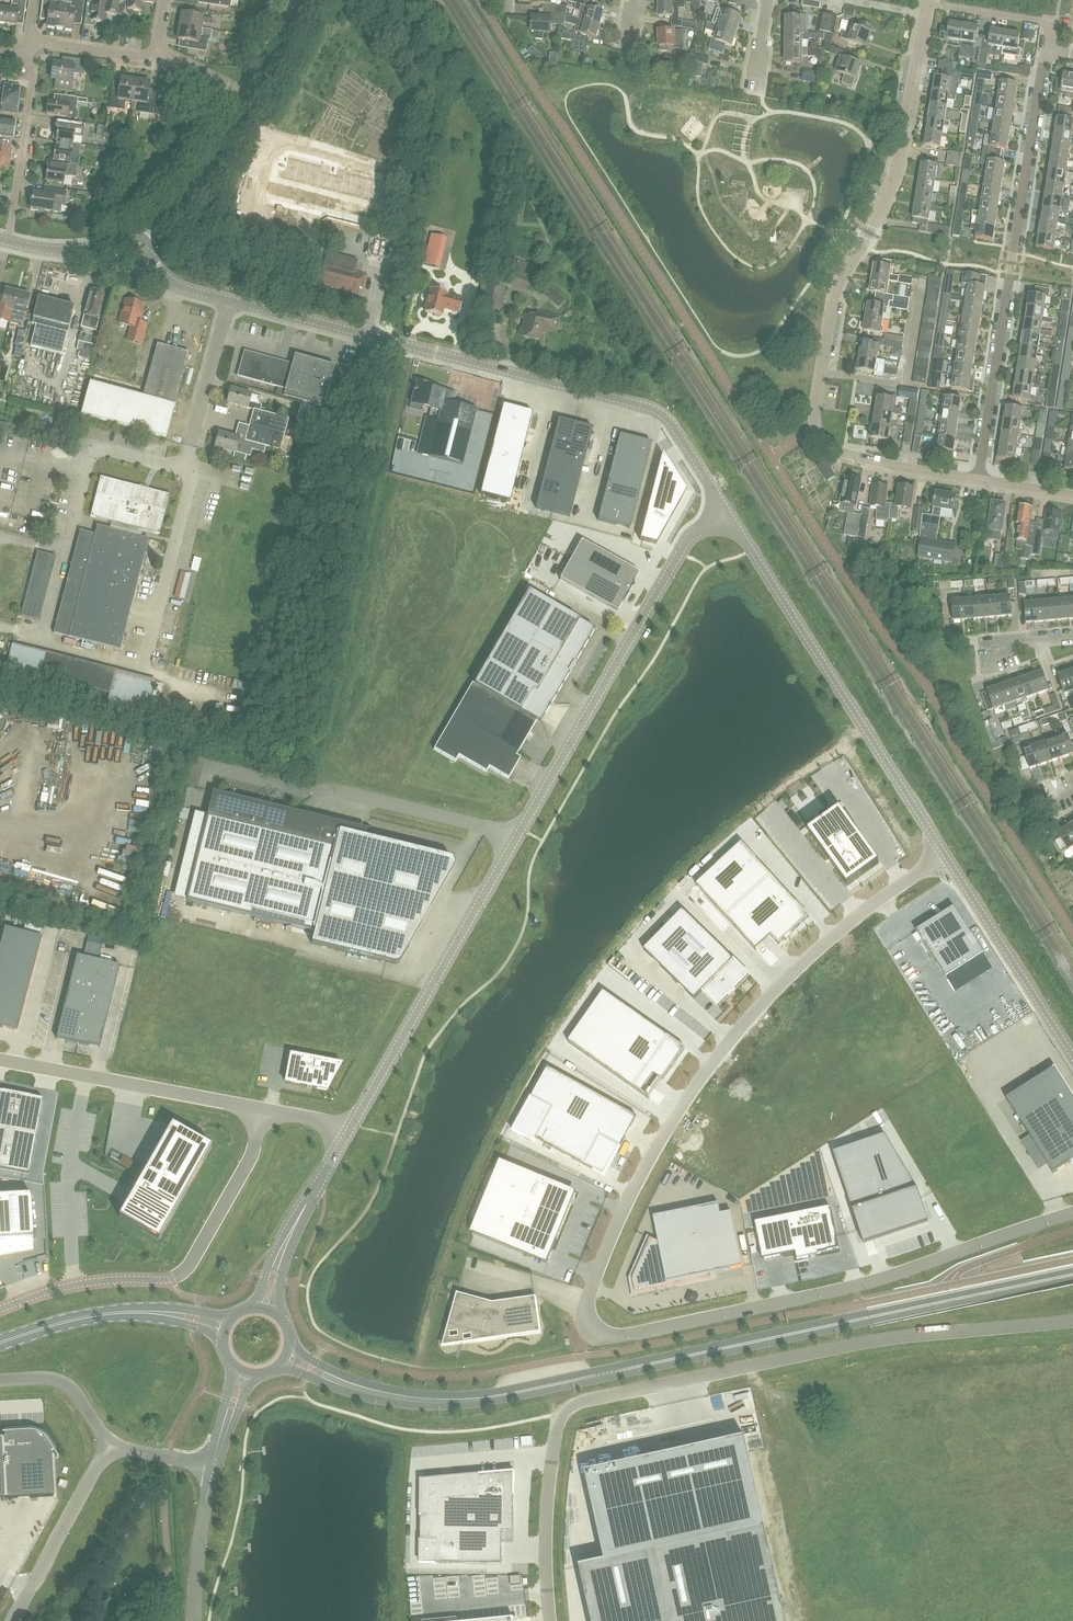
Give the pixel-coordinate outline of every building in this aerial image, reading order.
[(0,8),(0,23),(15,25),(16,15),(23,16),(25,0),(11,0),(10,10),(0,8)] [(63,0),(42,0),(41,10),(49,11),(47,26),(60,28),(63,0)] [(60,28),(73,30),(75,14),(82,15),(85,0),(63,0),(60,28)] [(106,0),(100,0),(100,2),(93,1),(93,0),(87,0),(85,11),(92,12),(90,24),(94,24),(94,22),(105,23),(106,14),(104,13),(106,0)] [(106,14),(117,16),(120,0),(106,0),(104,13),(106,14)] [(141,0),(128,0),(127,9),(141,11),(142,2),(141,2),(141,0)] [(600,25),(604,12),(591,9),(593,1),(590,0),(569,0),(569,2),(576,4),(574,10),(580,11),(578,18),(566,15),(566,16),(600,25)] [(821,3),(805,0),(803,0),(802,6),(819,9),(821,3)] [(673,2),(658,3),(658,17),(672,16),(672,20),(679,21),(679,8),(685,8),(685,3),(679,2),(673,2)] [(692,14),(699,13),(700,5),(692,3),(692,14)] [(720,26),(737,32),(742,18),(733,15),(736,6),(727,4),(724,12),(720,26)] [(552,5),(551,13),(566,14),(568,6),(552,5)] [(802,18),(802,12),(794,12),(793,18),(787,18),(786,33),(802,34),(802,33),(802,18)] [(182,13),(180,25),(200,28),(201,22),(211,24),(211,18),(182,13)] [(543,39),(544,33),(550,33),(551,25),(564,26),(566,16),(566,15),(566,14),(551,13),(551,19),(532,18),(531,32),(532,33),(532,35),(533,38),(535,39),(543,39)] [(821,13),(817,33),(824,35),(825,35),(825,34),(825,32),(826,32),(829,15),(821,13)] [(838,17),(829,15),(826,32),(834,34),(838,17)] [(588,43),(589,36),(596,38),(600,25),(566,16),(565,22),(577,26),(575,31),(576,31),(575,33),(563,31),(562,39),(588,43)] [(682,28),(696,30),(697,23),(683,21),(682,28)] [(841,38),(848,40),(866,46),(871,32),(870,31),(872,25),(862,21),(860,28),(853,26),(851,34),(843,31),(841,38)] [(723,54),(726,45),(732,47),(737,32),(720,26),(708,22),(706,29),(718,33),(716,40),(712,38),(709,49),(723,54)] [(950,22),(948,29),(942,28),(940,39),(947,40),(947,38),(960,41),(960,45),(960,47),(964,24),(950,22)] [(975,47),(976,43),(978,27),(964,24),(960,47),(960,46),(964,47),(966,49),(973,50),(975,48),(973,61),(979,62),(982,48),(975,47)] [(206,51),(208,40),(210,41),(212,30),(200,28),(180,25),(178,39),(186,40),(185,48),(206,51)] [(1003,47),(1006,31),(992,29),(988,50),(982,48),(979,62),(980,62),(979,68),(986,69),(988,54),(993,55),(994,46),(1003,47)] [(669,51),(669,47),(674,47),(674,49),(685,48),(684,30),(676,31),(659,32),(660,48),(660,51),(669,51)] [(1006,31),(1003,47),(1002,54),(1019,57),(1021,48),(1017,48),(1020,33),(1006,31)] [(786,48),(802,48),(802,39),(809,39),(824,39),(824,35),(817,33),(802,33),(802,34),(786,33),(786,48)] [(856,79),(855,79),(860,64),(845,59),(847,53),(824,44),(823,49),(823,51),(829,54),(842,58),(837,72),(845,75),(842,83),(853,87),(856,79)] [(537,60),(541,54),(531,47),(528,53),(532,59),(537,60)] [(820,65),(823,51),(823,49),(802,48),(786,48),(786,64),(801,64),(801,57),(815,57),(820,65)] [(677,59),(691,62),(693,54),(675,51),(673,59),(677,59)] [(550,52),(549,62),(557,64),(559,54),(550,52)] [(691,62),(704,64),(708,65),(710,57),(693,54),(691,62)] [(72,91),(74,74),(83,75),(85,60),(68,58),(67,65),(53,63),(51,79),(55,79),(54,89),(72,91)] [(691,62),(677,59),(676,67),(690,70),(690,67),(691,62)] [(953,70),(954,62),(940,60),(938,67),(953,70)] [(703,64),(691,62),(690,67),(690,70),(689,75),(701,77),(703,64)] [(999,72),(1005,73),(1019,76),(1021,68),(1000,65),(999,72)] [(817,84),(819,72),(804,69),(802,81),(817,84)] [(974,80),(975,73),(962,71),(961,78),(974,80)] [(978,79),(985,80),(991,81),(992,74),(980,72),(978,79)] [(1066,92),(1072,93),(1072,74),(1065,73),(1064,79),(1057,78),(1055,93),(1066,95),(1066,92)] [(124,79),(121,79),(118,95),(112,94),(109,108),(124,110),(125,101),(132,101),(135,81),(132,80),(133,79),(132,78),(125,77),(124,77),(124,79)] [(935,78),(933,91),(957,95),(958,89),(950,87),(951,80),(935,78)] [(983,93),(985,80),(978,79),(976,92),(983,93)] [(149,83),(138,81),(135,81),(132,101),(139,103),(138,112),(153,114),(155,99),(147,98),(149,83)] [(999,95),(1016,98),(1018,84),(1001,82),(999,95)] [(18,100),(20,87),(4,84),(3,90),(0,89),(0,97),(18,100)] [(957,95),(933,91),(931,104),(946,107),(948,100),(956,101),(957,95)] [(976,92),(974,105),(981,106),(983,93),(976,92)] [(827,96),(817,94),(815,103),(825,105),(827,96)] [(1014,111),(1016,98),(999,95),(996,108),(1014,111)] [(76,110),(78,102),(87,103),(88,99),(78,98),(64,96),(63,103),(48,101),(46,114),(68,118),(68,117),(76,119),(77,111),(76,110)] [(0,97),(0,105),(1,105),(1,110),(16,113),(18,100),(0,97)] [(931,104),(929,118),(944,121),(944,120),(946,107),(931,104)] [(979,119),(981,106),(974,105),(972,118),(979,119)] [(1072,110),(1072,108),(1059,106),(1058,113),(1072,116),(1072,110)] [(155,114),(158,115),(158,116),(163,116),(164,109),(159,108),(156,108),(155,114)] [(996,108),(994,121),(1012,124),(1014,111),(996,108)] [(1072,133),(1072,120),(1058,117),(1055,131),(1072,133)] [(951,122),(944,120),(944,121),(929,118),(926,132),(942,134),(943,126),(950,127),(951,122)] [(970,130),(976,131),(979,119),(972,118),(970,130)] [(13,138),(15,121),(0,119),(0,136),(13,138)] [(57,131),(57,133),(55,132),(54,134),(53,137),(55,139),(56,139),(56,142),(74,144),(74,143),(81,144),(82,136),(82,137),(84,125),(56,121),(54,130),(57,131)] [(1010,137),(1012,124),(994,121),(992,134),(1010,137)] [(968,144),(974,145),(975,144),(976,131),(970,130),(968,144)] [(1072,141),(1072,133),(1055,131),(1053,144),(1071,146),(1072,147),(1072,142),(1072,141)] [(942,134),(926,132),(924,145),(940,148),(942,134)] [(1008,150),(1010,137),(992,134),(990,147),(984,146),(983,151),(983,152),(1001,155),(1002,149),(1008,150)] [(74,144),(56,142),(53,161),(70,164),(70,163),(78,164),(79,156),(81,144),(74,143),(74,144)] [(1071,146),(1053,144),(1051,157),(1069,159),(1071,146)] [(10,159),(11,148),(0,146),(0,158),(10,159)] [(947,158),(961,160),(963,154),(949,151),(947,158)] [(1000,162),(1001,155),(983,152),(981,164),(988,165),(986,173),(1003,176),(1005,163),(1000,162)] [(282,179),(293,182),(299,160),(288,157),(282,179)] [(964,170),(970,171),(972,158),(966,157),(964,170)] [(1051,157),(1049,170),(1067,172),(1069,159),(1051,157)] [(0,158),(0,169),(9,170),(10,159),(0,158)] [(961,160),(947,158),(946,165),(960,167),(961,160)] [(53,161),(48,160),(45,181),(63,183),(63,185),(71,186),(73,177),(77,177),(79,165),(78,164),(70,163),(70,164),(53,161)] [(305,185),(311,163),(299,160),(293,182),(305,185)] [(311,163),(305,185),(317,188),(321,171),(322,166),(311,163)] [(919,177),(935,180),(937,166),(921,164),(919,177)] [(970,171),(964,170),(962,183),(968,184),(970,171)] [(1065,185),(1067,172),(1049,170),(1047,183),(1065,185)] [(321,171),(317,188),(328,191),(333,174),(321,171)] [(344,177),(340,194),(351,197),(357,175),(346,172),(344,177)] [(1003,176),(986,173),(984,186),(1001,189),(1003,176)] [(340,194),(344,177),(333,174),(328,191),(340,194)] [(369,178),(357,175),(351,197),(363,200),(369,178)] [(935,180),(919,177),(917,190),(933,193),(935,180)] [(369,178),(363,200),(374,203),(380,181),(369,178)] [(968,184),(962,183),(960,196),(966,197),(968,184)] [(1045,196),(1063,199),(1065,185),(1047,183),(1045,196)] [(105,184),(104,195),(105,195),(110,195),(117,196),(118,186),(105,184)] [(982,199),(999,202),(1001,189),(984,186),(984,188),(982,187),(981,192),(983,192),(982,199)] [(65,192),(48,189),(43,188),(42,194),(33,193),(32,200),(32,199),(30,208),(51,211),(53,204),(63,205),(65,198),(64,198),(65,192)] [(917,190),(915,204),(935,207),(936,203),(932,202),(933,193),(917,190)] [(957,209),(964,210),(966,197),(960,196),(957,209)] [(1063,199),(1045,196),(1043,209),(1061,212),(1063,199)] [(271,199),(270,203),(321,217),(321,216),(322,212),(271,199)] [(980,212),(997,215),(999,202),(982,199),(982,201),(980,200),(979,205),(981,205),(980,212)] [(934,211),(935,207),(915,204),(913,217),(913,218),(913,223),(920,224),(921,224),(928,225),(927,231),(949,234),(951,227),(928,224),(929,220),(930,210),(934,211)] [(955,222),(962,223),(964,210),(957,209),(955,222)] [(1067,221),(1059,219),(1061,212),(1043,209),(1041,222),(1058,224),(1066,226),(1067,221)] [(972,216),(979,217),(978,225),(972,224),(995,228),(997,215),(980,212),(973,211),(972,216)] [(327,213),(326,218),(373,230),(374,226),(327,213)] [(962,223),(955,222),(953,235),(960,236),(962,223)] [(1062,233),(1057,232),(1058,224),(1041,222),(1039,235),(1056,238),(1061,238),(1062,233)] [(995,228),(972,224),(971,229),(977,230),(976,239),(993,241),(995,228)] [(432,234),(425,264),(435,267),(443,237),(432,234)] [(1056,238),(1039,235),(1037,248),(1054,251),(1056,238)] [(359,287),(363,288),(367,275),(353,271),(356,260),(325,252),(317,284),(358,294),(359,287)] [(527,263),(518,260),(509,287),(528,294),(538,266),(527,262),(527,263)] [(946,281),(944,294),(951,295),(954,271),(948,270),(946,281)] [(966,289),(968,289),(967,297),(984,300),(986,286),(976,285),(977,274),(965,272),(963,284),(966,289)] [(899,275),(899,279),(898,283),(912,285),(913,277),(899,275)] [(887,294),(889,281),(872,278),(871,284),(869,283),(868,284),(867,289),(868,291),(870,291),(870,292),(879,293),(878,299),(909,304),(910,298),(891,295),(887,294)] [(929,288),(941,290),(943,280),(930,278),(928,288),(929,288)] [(500,312),(504,289),(484,285),(480,308),(500,312)] [(1051,306),(1046,305),(1047,297),(1050,297),(1051,289),(1037,287),(1036,294),(1030,293),(1028,307),(1045,310),(1050,310),(1051,306)] [(431,288),(425,312),(433,314),(433,316),(439,317),(440,316),(442,316),(444,308),(460,312),(463,299),(447,295),(448,293),(431,288)] [(1063,312),(1069,313),(1072,289),(1063,288),(1061,299),(1064,300),(1063,312)] [(19,291),(8,289),(7,291),(5,290),(3,299),(0,298),(0,322),(10,325),(13,311),(14,311),(19,291)] [(81,327),(96,331),(102,308),(100,308),(104,294),(91,290),(81,327)] [(30,296),(28,295),(28,294),(19,291),(14,311),(20,312),(17,321),(23,323),(30,296)] [(951,295),(944,294),(942,307),(949,308),(951,295)] [(38,297),(31,324),(35,325),(30,346),(62,354),(67,333),(68,333),(74,306),(38,297)] [(964,310),(982,313),(984,300),(967,297),(966,299),(964,299),(964,303),(966,304),(964,310)] [(909,304),(878,299),(877,305),(868,303),(868,304),(865,303),(863,311),(867,311),(866,317),(883,320),(885,306),(889,307),(908,310),(909,304)] [(127,340),(141,344),(147,325),(139,323),(144,305),(126,300),(119,323),(131,326),(127,340)] [(949,308),(942,307),(940,320),(947,321),(949,308)] [(1054,319),(1044,318),(1045,310),(1028,307),(1026,320),(1043,323),(1053,324),(1054,319)] [(962,323),(980,326),(982,313),(964,310),(964,312),(962,312),(962,317),(963,317),(962,323)] [(1069,313),(1063,312),(1060,325),(1067,326),(1069,313)] [(537,313),(536,317),(526,315),(522,329),(524,329),(522,336),(539,341),(542,329),(555,332),(559,318),(537,313)] [(866,317),(863,331),(880,334),(883,320),(866,317)] [(947,321),(940,320),(938,333),(944,334),(947,321)] [(1053,333),(1042,331),(1043,323),(1026,320),(1024,333),(1041,336),(1052,337),(1053,333)] [(960,336),(978,339),(980,326),(962,323),(962,325),(960,325),(960,329),(961,330),(960,336)] [(1058,338),(1065,339),(1067,326),(1060,325),(1058,338)] [(26,332),(18,330),(15,345),(13,356),(21,358),(26,332)] [(944,334),(938,333),(936,346),(942,347),(944,334)] [(1045,345),(1040,344),(1041,336),(1024,333),(1022,346),(1039,349),(1044,350),(1056,352),(1056,351),(1057,347),(1045,345)] [(884,340),(903,343),(904,337),(884,334),(884,340)] [(958,350),(976,352),(978,339),(960,336),(960,338),(958,338),(958,343),(959,343),(958,350)] [(902,349),(903,343),(884,340),(872,338),(871,344),(862,342),(859,356),(877,358),(879,346),(883,346),(902,349)] [(1058,338),(1057,347),(1056,351),(1063,352),(1065,339),(1058,338)] [(78,342),(77,350),(93,353),(95,345),(78,342)] [(166,439),(190,353),(158,344),(143,397),(90,382),(81,415),(166,439)] [(942,347),(936,346),(934,359),(940,360),(942,347)] [(1043,358),(1038,357),(1039,349),(1022,346),(1020,359),(1037,362),(1043,363),(1043,358)] [(956,363),(974,365),(976,352),(958,350),(958,351),(956,351),(956,356),(957,356),(956,363)] [(284,396),(292,364),(244,351),(237,376),(277,387),(275,393),(284,396)] [(1054,364),(1061,365),(1063,352),(1056,351),(1056,352),(1054,364)] [(1071,367),(1072,357),(1072,354),(1067,353),(1065,366),(1071,367)] [(292,364),(284,396),(324,407),(335,366),(295,355),(295,356),(292,364)] [(874,372),(877,358),(859,356),(857,370),(874,372)] [(940,360),(934,359),(932,372),(938,373),(940,360)] [(1018,372),(1035,375),(1037,362),(1020,359),(1018,372)] [(954,375),(972,378),(974,365),(956,363),(956,364),(954,364),(953,369),(955,369),(954,375)] [(1052,377),(1059,378),(1061,365),(1054,364),(1052,377)] [(884,374),(897,376),(899,368),(885,366),(884,374)] [(1063,379),(1069,380),(1071,367),(1065,366),(1063,379)] [(932,372),(930,385),(930,388),(936,389),(936,386),(938,373),(932,372)] [(1035,375),(1018,372),(1016,385),(1033,388),(1040,389),(1042,376),(1035,375)] [(927,377),(915,375),(914,382),(926,384),(927,377)] [(974,385),(971,385),(972,378),(954,375),(952,375),(951,381),(953,381),(952,389),(972,392),(974,385)] [(1050,390),(1057,391),(1059,378),(1052,377),(1050,390)] [(1061,392),(1067,393),(1069,380),(1063,379),(1061,392)] [(431,408),(440,410),(441,410),(439,418),(429,456),(463,464),(476,410),(476,409),(454,404),(457,394),(447,391),(437,389),(438,386),(417,381),(416,388),(415,388),(414,390),(415,390),(412,402),(412,403),(414,399),(423,401),(422,405),(423,406),(431,408)] [(1033,388),(1016,385),(1014,399),(1031,401),(1033,388)] [(899,393),(914,396),(913,401),(918,402),(919,390),(900,387),(899,393)] [(923,390),(922,393),(920,406),(927,407),(929,394),(930,391),(923,390)] [(1054,408),(1055,405),(1057,391),(1050,390),(1048,404),(1047,403),(1046,407),(1054,408)] [(254,410),(253,412),(249,425),(284,435),(289,419),(260,411),(262,405),(249,402),(251,396),(231,391),(227,405),(248,410),(249,408),(254,410)] [(1065,409),(1065,406),(1067,393),(1061,392),(1058,408),(1065,409)] [(884,398),(878,397),(876,410),(898,414),(899,409),(896,408),(896,402),(897,396),(885,394),(884,398)] [(942,401),(944,402),(943,410),(960,413),(962,399),(945,396),(943,396),(942,401)] [(301,403),(296,421),(318,427),(319,423),(323,409),(301,403)] [(503,405),(480,494),(510,502),(533,412),(503,405)] [(1004,419),(1022,422),(1024,408),(1007,406),(1004,419)] [(1041,409),(1040,412),(1038,425),(1045,426),(1047,413),(1047,410),(1041,409)] [(898,414),(876,410),(873,424),(891,426),(897,427),(898,422),(893,421),(894,414),(898,415),(898,414)] [(941,423),(958,426),(960,413),(943,410),(941,423)] [(1058,414),(1057,414),(1058,411),(1052,410),(1049,426),(1056,427),(1058,414)] [(558,419),(536,508),(570,517),(593,428),(558,419)] [(925,421),(918,419),(916,432),(923,434),(925,421)] [(1002,432),(1020,435),(1022,422),(1004,419),(1002,432)] [(939,436),(956,438),(958,426),(941,423),(935,422),(934,427),(940,428),(939,436)] [(891,426),(873,424),(871,438),(888,441),(891,426)] [(284,435),(249,425),(245,440),(219,433),(215,447),(235,453),(237,445),(250,449),(251,443),(280,451),(284,435)] [(1036,437),(1043,438),(1045,426),(1038,425),(1036,437)] [(1047,439),(1053,440),(1056,427),(1049,426),(1047,439)] [(911,444),(913,430),(905,429),(903,442),(911,444)] [(923,434),(916,432),(914,445),(921,446),(923,434)] [(1002,432),(1000,445),(1018,448),(1020,435),(1002,432)] [(630,528),(652,443),(619,435),(598,520),(630,528)] [(956,438),(939,436),(937,449),(929,448),(927,455),(945,458),(946,451),(954,452),(956,438)] [(1034,450),(1041,451),(1043,438),(1036,437),(1034,450)] [(1045,452),(1051,453),(1053,440),(1047,439),(1045,452)] [(919,455),(921,446),(914,445),(912,454),(919,455)] [(1000,445),(999,454),(998,459),(1006,460),(1005,467),(1020,469),(1021,461),(1016,461),(1018,448),(1000,445)] [(1041,451),(1034,450),(1032,464),(1039,465),(1041,451)] [(662,452),(640,540),(656,544),(686,490),(662,452)] [(1051,453),(1045,452),(1043,465),(1049,466),(1051,453)] [(1067,456),(1067,457),(1059,455),(1059,460),(1067,461),(1065,469),(1061,468),(1060,476),(1072,478),(1072,457),(1067,456)] [(835,477),(826,462),(819,466),(828,481),(835,477)] [(91,516),(125,525),(129,526),(159,534),(170,495),(101,477),(91,516)] [(845,477),(840,503),(855,506),(860,480),(845,477)] [(876,521),(889,522),(891,504),(886,503),(888,486),(874,485),(871,506),(878,507),(876,521)] [(891,504),(889,522),(890,519),(899,520),(900,508),(912,509),(915,489),(900,486),(897,504),(892,504),(891,504)] [(918,558),(953,564),(956,545),(937,542),(942,509),(953,511),(955,495),(936,492),(934,507),(935,508),(933,518),(928,518),(927,524),(922,523),(920,539),(921,539),(918,558)] [(989,531),(988,538),(1001,539),(1002,533),(1003,533),(1007,504),(992,502),(989,531)] [(1016,524),(1020,524),(1016,550),(1021,551),(1020,559),(1029,560),(1031,547),(1033,548),(1035,535),(1029,534),(1032,508),(1018,506),(1016,524)] [(913,529),(921,530),(923,514),(924,508),(915,507),(913,529)] [(858,538),(864,508),(863,508),(862,515),(848,513),(847,522),(846,527),(842,526),(840,534),(858,538)] [(864,508),(858,538),(866,539),(871,509),(864,508)] [(1045,521),(1044,531),(1051,532),(1050,539),(1058,541),(1062,513),(1047,510),(1045,521)] [(62,599),(54,633),(69,637),(120,650),(149,539),(127,533),(123,532),(97,526),(95,534),(80,530),(62,599)] [(1033,548),(1032,555),(1040,556),(1041,549),(1043,538),(1044,532),(1035,530),(1035,535),(1033,548)] [(581,540),(560,579),(617,612),(639,573),(581,540)] [(879,562),(883,557),(868,546),(864,551),(879,562)] [(38,552),(22,615),(40,620),(56,557),(38,552)] [(996,555),(994,573),(1002,574),(1004,556),(996,555)] [(1020,594),(1027,594),(1026,588),(1028,588),(1035,587),(1035,581),(1019,582),(1020,594)] [(529,591),(476,683),(541,721),(569,673),(570,674),(571,672),(569,672),(574,665),(575,665),(575,664),(574,664),(594,629),(529,591)] [(1000,597),(1001,617),(1013,616),(1012,596),(1000,597)] [(1001,617),(1000,597),(988,598),(990,618),(1001,617)] [(990,618),(988,598),(977,599),(978,619),(990,618)] [(978,619),(977,599),(965,600),(966,620),(978,619)] [(1071,599),(1060,600),(1062,620),(1072,619),(1072,617),(1071,599)] [(966,620),(965,600),(953,601),(954,621),(966,620)] [(1062,620),(1060,600),(1048,601),(1050,621),(1062,620)] [(1050,621),(1048,601),(1037,602),(1038,622),(1050,621)] [(1038,622),(1037,602),(1025,603),(1026,623),(1038,622)] [(40,677),(41,675),(47,652),(12,643),(6,668),(40,677)] [(41,675),(110,694),(116,670),(47,652),(41,675)] [(116,670),(110,694),(107,704),(147,714),(155,680),(116,670)] [(1032,675),(1038,693),(1049,690),(1043,671),(1032,675)] [(1069,671),(1058,675),(1064,694),(1072,691),(1072,683),(1069,671)] [(1038,693),(1032,675),(1020,679),(1027,697),(1038,693)] [(1028,701),(1027,697),(1020,679),(1009,683),(1016,701),(1022,699),(1023,703),(1028,701)] [(467,692),(433,750),(450,760),(454,762),(455,763),(457,759),(458,757),(486,773),(489,768),(508,779),(520,759),(516,756),(531,730),(537,720),(540,722),(541,721),(476,683),(476,685),(472,683),(472,684),(467,692)] [(1016,701),(1009,683),(998,686),(1005,705),(1016,701)] [(1005,705),(998,686),(987,690),(990,701),(985,702),(988,711),(993,709),(1005,705)] [(1044,709),(1046,715),(1061,710),(1056,693),(1050,695),(1053,706),(1044,709)] [(1021,717),(1023,723),(1032,720),(1028,709),(1019,712),(1021,717)] [(1046,715),(1044,709),(1035,712),(1037,718),(1046,715)] [(1050,717),(1052,723),(1060,720),(1061,725),(1069,722),(1066,712),(1050,717)] [(1023,723),(1021,717),(1013,720),(1015,726),(1023,723)] [(1043,726),(1052,723),(1050,717),(1041,720),(1043,726)] [(988,721),(990,725),(995,741),(999,740),(993,719),(988,721)] [(1002,724),(1004,729),(1012,726),(1010,720),(1002,724)] [(1028,725),(1030,730),(1038,727),(1036,721),(1028,725)] [(1019,728),(1021,734),(1029,731),(1027,725),(1019,728)] [(1063,757),(1072,754),(1072,749),(1068,734),(1056,738),(1063,757)] [(1005,746),(1010,744),(1008,737),(1007,737),(1002,739),(1004,746),(1005,746)] [(1045,742),(1052,761),(1063,757),(1056,738),(1045,742)] [(1035,746),(1041,765),(1052,761),(1045,742),(1035,746)] [(1041,765),(1035,746),(1023,750),(1030,769),(1041,765)] [(186,901),(314,932),(311,944),(394,964),(395,964),(396,964),(397,964),(398,963),(399,963),(409,945),(405,943),(446,871),(447,869),(447,868),(447,867),(447,866),(447,865),(447,864),(446,863),(445,862),(444,861),(443,861),(442,861),(338,835),(285,822),(288,811),(235,798),(235,797),(213,792),(186,901)] [(879,859),(840,805),(808,828),(848,882),(879,859)] [(1068,827),(1058,833),(1061,837),(1054,841),(1062,853),(1072,846),(1072,834),(1068,827)] [(742,842),(696,885),(756,950),(771,936),(779,944),(809,916),(742,842)] [(955,906),(916,930),(945,977),(984,953),(955,906)] [(683,910),(644,950),(694,999),(702,991),(718,1007),(749,975),(683,910)] [(0,960),(0,1027),(22,1033),(45,938),(8,928),(0,960)] [(87,942),(83,957),(98,960),(101,946),(87,942)] [(67,1041),(78,1043),(77,1045),(78,1045),(78,1043),(89,1045),(100,1047),(120,966),(98,960),(83,957),(77,955),(56,1039),(67,1041)] [(687,1044),(606,987),(570,1038),(651,1095),(687,1044)] [(341,1064),(291,1055),(285,1082),(326,1090),(341,1064)] [(533,1143),(535,1139),(604,1177),(637,1117),(548,1068),(513,1131),(533,1143)] [(1059,1078),(1053,1068),(1006,1098),(1053,1173),(1072,1162),(1072,1163),(1072,1100),(1071,1097),(1072,1096),(1072,1095),(1061,1076),(1059,1078)] [(32,1175),(46,1100),(0,1091),(0,1169),(32,1175)] [(172,1124),(119,1217),(159,1239),(212,1147),(172,1124)] [(887,1138),(835,1155),(865,1245),(931,1223),(921,1192),(887,1138)] [(503,1165),(474,1236),(546,1267),(576,1196),(503,1165)] [(0,1196),(0,1239),(33,1237),(31,1194),(0,1196)] [(679,1283),(678,1280),(743,1267),(732,1212),(721,1214),(719,1204),(654,1217),(659,1242),(650,1238),(633,1279),(636,1293),(680,1284),(680,1283),(679,1283)] [(830,1207),(758,1220),(766,1258),(796,1252),(797,1260),(809,1257),(808,1255),(839,1249),(837,1238),(836,1238),(830,1207)] [(475,1342),(541,1333),(536,1297),(493,1303),(453,1309),(449,1325),(474,1333),(475,1342)] [(54,1497),(51,1455),(54,1453),(57,1457),(56,1458),(57,1459),(59,1458),(48,1443),(47,1441),(46,1440),(45,1438),(44,1437),(42,1436),(41,1435),(39,1434),(38,1433),(36,1432),(34,1432),(32,1431),(30,1431),(29,1431),(23,1432),(23,1426),(18,1427),(18,1432),(2,1433),(4,1433),(4,1437),(0,1437),(0,1500),(54,1497)] [(521,1437),(522,1446),(533,1445),(532,1436),(521,1437)] [(580,1566),(580,1568),(592,1620),(786,1620),(765,1526),(749,1451),(745,1437),(586,1472),(605,1561),(580,1566)] [(422,1480),(421,1532),(422,1563),(502,1565),(503,1532),(515,1532),(515,1472),(422,1480)] [(60,1479),(58,1486),(66,1488),(68,1482),(60,1479)] [(520,1576),(510,1576),(511,1585),(521,1584),(520,1576)]
